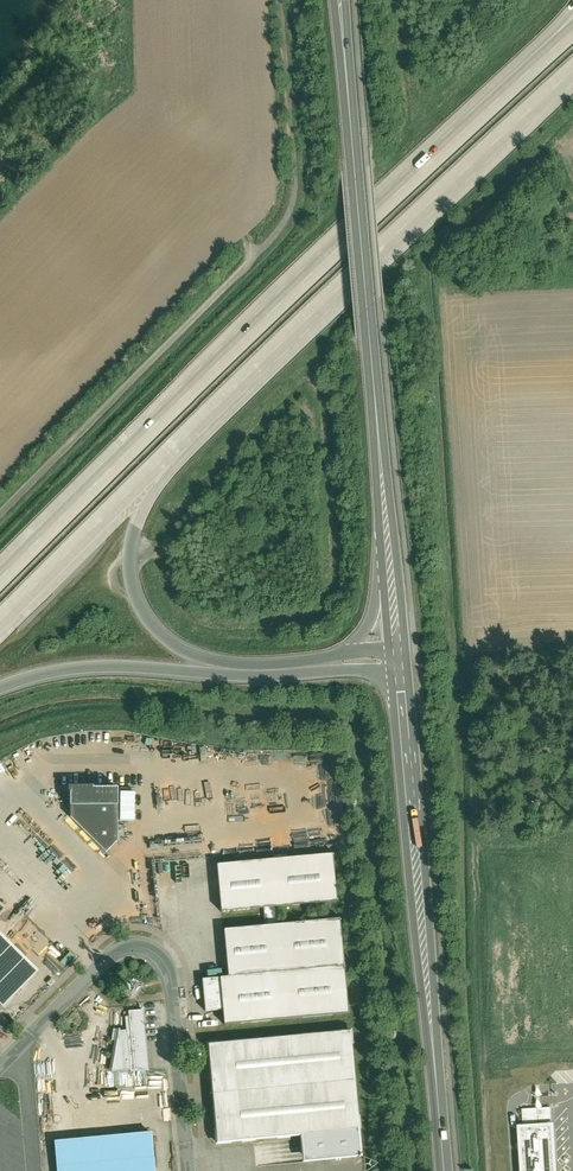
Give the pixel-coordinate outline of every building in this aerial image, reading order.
[(110,852),(121,840),(122,788),(74,787),(74,821),(110,852)] [(276,801),(287,800),(287,788),(275,789),(276,801)] [(336,853),(216,864),(220,912),(262,908),(264,925),(277,924),(276,906),(340,901),(336,853)] [(221,929),(225,976),(202,978),(205,1011),(223,1010),(225,1024),(351,1013),(343,918),(277,924),(264,925),(221,929)] [(34,971),(0,937),(0,1004),(34,971)] [(133,1070),(147,1071),(142,1008),(128,1009),(129,1014),(123,1015),(123,1027),(114,1026),(107,1074),(133,1070)] [(351,1033),(208,1047),(217,1143),(301,1135),(360,1129),(351,1033)] [(523,1108),(524,1122),(518,1123),(522,1170),(558,1170),(555,1120),(552,1120),(550,1106),(523,1108)] [(363,1157),(360,1129),(301,1135),(303,1163),(363,1157)] [(53,1141),(55,1170),(154,1170),(151,1133),(53,1141)]
